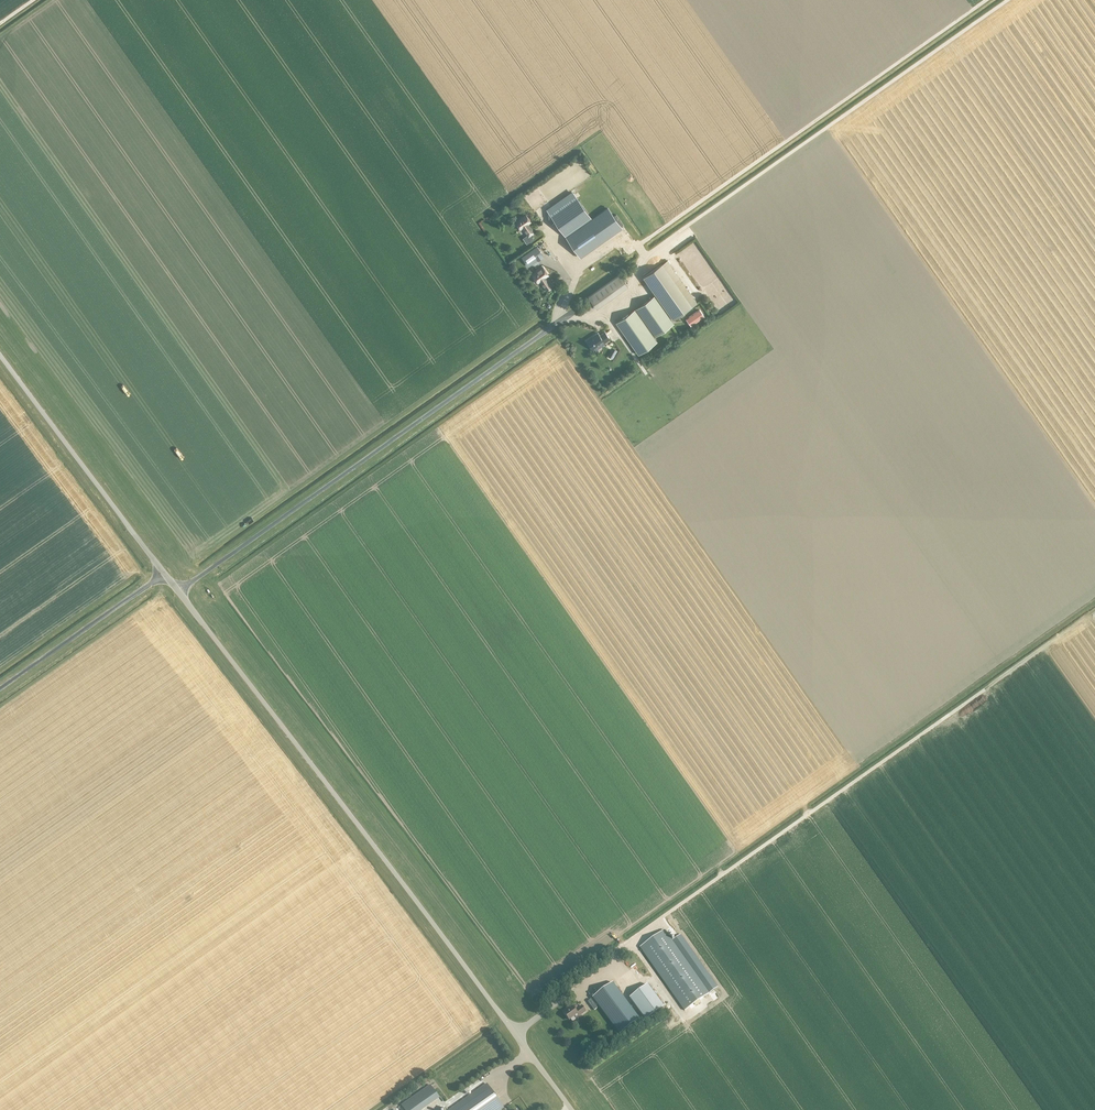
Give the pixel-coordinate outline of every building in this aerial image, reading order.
[(544,192),(531,202),(534,205),(546,195),(544,192)] [(590,218),(576,198),(551,216),(565,235),(590,218)] [(621,228),(607,208),(566,237),(580,257),(621,228)] [(530,221),(526,214),(515,222),(520,229),(523,228),(525,230),(524,231),(528,237),(535,232),(528,222),(530,221)] [(523,256),(529,266),(538,260),(543,256),(536,247),(523,256)] [(691,307),(661,264),(643,277),(673,320),(691,307)] [(548,274),(543,267),(532,274),(538,283),(541,281),(543,283),(542,284),(546,291),(553,286),(545,276),(548,274)] [(628,286),(620,275),(588,297),(596,309),(628,286)] [(655,296),(636,309),(655,336),(673,323),(655,296)] [(635,310),(616,323),(638,354),(657,341),(635,310)] [(700,310),(690,317),(694,324),(705,316),(700,310)] [(587,342),(593,350),(604,342),(605,343),(610,339),(605,332),(600,335),(598,332),(593,336),(594,337),(587,342)] [(640,947),(685,1010),(709,993),(664,930),(640,947)] [(593,997),(620,1034),(639,1019),(612,983),(593,997)] [(646,1020),(664,1007),(647,984),(629,998),(646,1020)] [(567,1018),(568,1017),(570,1020),(575,1017),(576,1019),(586,1011),(582,1006),(575,1011),(572,1006),(567,1010),(566,1009),(562,1012),(567,1018)] [(504,1109),(505,1109),(487,1084),(449,1109),(503,1109),(504,1109)] [(402,1105),(405,1109),(420,1109),(439,1097),(430,1085),(402,1105)]
